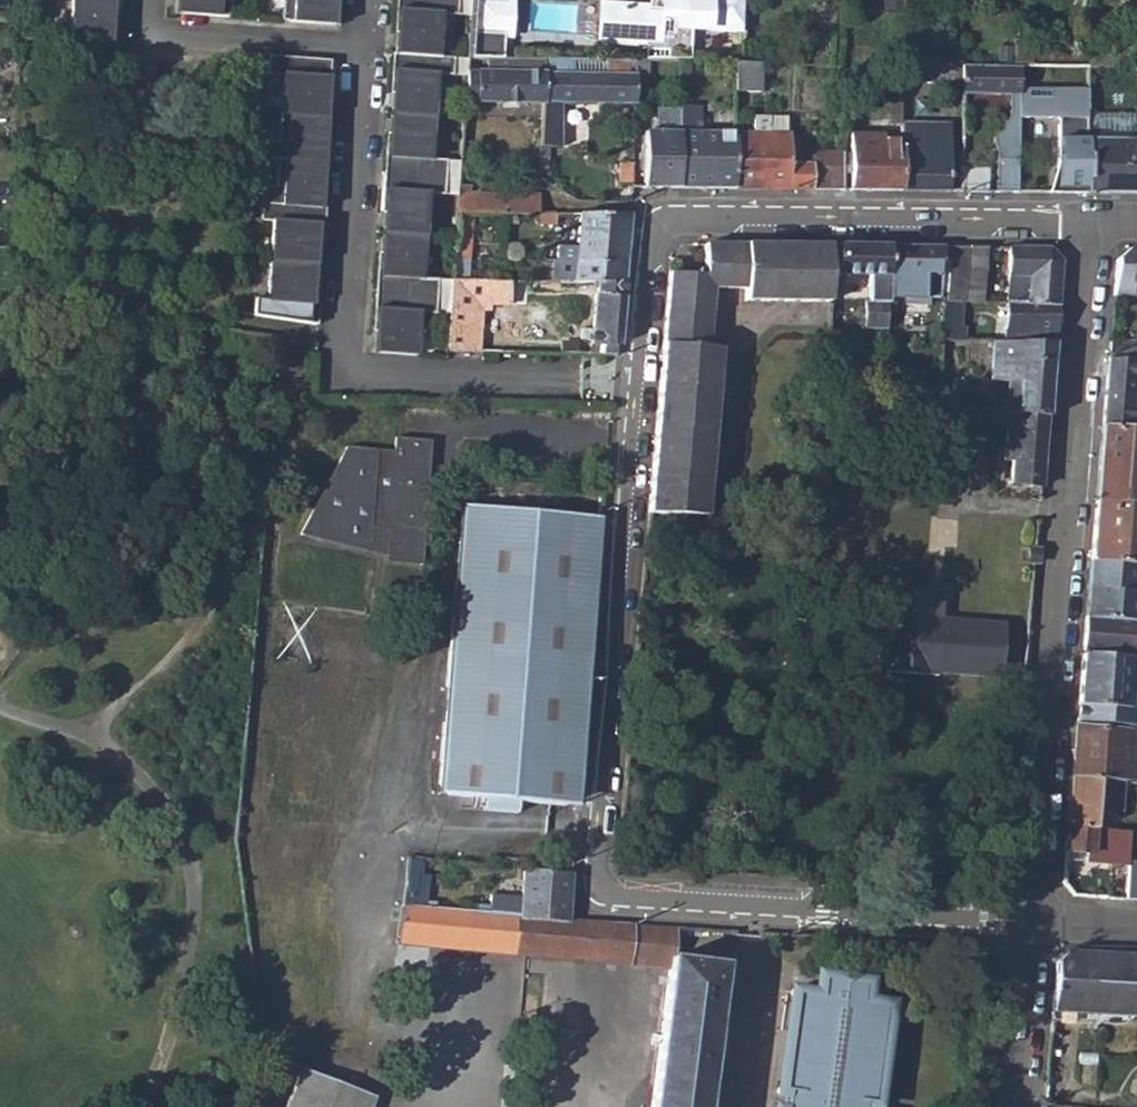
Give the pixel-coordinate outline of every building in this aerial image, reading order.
[(69,37),(110,40),(112,21),(117,21),(119,0),(72,0),(69,37)] [(175,15),(229,20),(230,0),(177,0),(175,15)] [(281,24),(334,28),(336,0),(283,0),(281,24)] [(393,32),(395,32),(395,51),(437,55),(441,10),(458,11),(458,0),(396,0),(393,32)] [(458,11),(471,12),(472,0),(458,0),(458,11)] [(468,57),(500,57),(501,36),(508,36),(510,0),(506,0),(472,0),(471,12),(468,57)] [(599,5),(597,40),(642,43),(641,60),(688,61),(689,27),(741,29),(742,0),(644,0),(644,7),(599,5)] [(392,51),(389,92),(391,93),(390,112),(433,115),(436,71),(453,72),(454,56),(437,55),(395,51),(392,51)] [(267,56),(266,74),(282,75),(279,114),(325,118),(327,98),(332,99),(334,77),(329,77),(330,60),(267,56)] [(454,56),(453,72),(466,73),(466,69),(468,57),(454,56)] [(468,57),(466,69),(478,70),(478,99),(539,100),(540,58),(500,57),(468,57)] [(632,60),(540,58),(539,100),(539,145),(559,145),(560,101),(632,103),(632,60)] [(740,62),(733,62),(732,94),(757,95),(757,63),(740,62)] [(964,65),(903,64),(902,79),(964,79),(964,65)] [(1015,66),(964,65),(964,79),(964,94),(1009,94),(1019,94),(1019,66),(1015,66)] [(466,69),(465,99),(478,99),(478,70),(466,69)] [(1099,91),(1088,91),(1088,113),(1099,113),(1099,91)] [(996,138),(995,140),(997,192),(1018,192),(1019,94),(1009,94),(1009,119),(998,130),(996,138)] [(902,100),(892,100),(892,124),(902,124),(902,100)] [(697,107),(677,107),(677,110),(677,189),(733,190),(732,135),(688,134),(688,123),(697,123),(697,107)] [(658,134),(643,134),(643,189),(677,189),(677,110),(658,110),(658,134)] [(386,131),(383,172),(445,177),(446,161),(429,160),(433,115),(390,112),(389,131),(386,131)] [(1088,113),(1088,161),(1088,193),(1136,194),(1136,141),(1100,141),(1099,113),(1088,113)] [(267,141),(259,157),(275,158),(324,162),(327,118),(325,118),(279,114),(277,142),(267,141)] [(732,115),(723,115),(723,124),(732,124),(732,115)] [(750,135),(732,135),(733,190),(813,190),(814,166),(788,165),(788,136),(784,136),(765,135),(765,120),(751,120),(750,135)] [(784,120),(765,120),(765,135),(784,136),(784,120)] [(922,142),(902,142),(901,191),(949,192),(949,126),(922,126),(922,142)] [(884,136),(853,136),(852,191),(901,191),(902,142),(884,142),(884,136)] [(260,185),(259,203),(320,208),(324,162),(275,158),(273,186),(260,185)] [(446,161),(445,177),(458,178),(459,162),(446,161)] [(1088,161),(1053,161),(1053,193),(1088,193),(1088,161)] [(383,172),(379,212),(382,213),(381,232),(424,235),(427,191),(444,192),(445,177),(383,172)] [(445,177),(444,192),(457,193),(458,178),(445,177)] [(457,193),(456,212),(536,213),(536,195),(457,193)] [(259,203),(257,220),(270,221),(267,261),(313,265),(315,245),(321,245),(323,208),(320,208),(259,203)] [(554,213),(542,213),(543,222),(554,222),(554,213)] [(578,214),(574,262),(625,264),(630,215),(578,214)] [(377,251),(373,292),(435,296),(437,281),(420,280),(424,235),(381,232),(379,251),(377,251)] [(703,279),(702,295),(709,296),(711,288),(728,289),(730,245),(705,245),(703,279)] [(832,246),(730,245),(728,289),(747,289),(747,301),(830,302),(832,246)] [(890,247),(838,246),(837,275),(839,275),(839,288),(844,288),(844,276),(868,277),(868,289),(864,328),(887,329),(888,321),(890,247)] [(944,247),(890,247),(888,321),(901,321),(901,313),(902,301),(927,301),(927,308),(933,308),(940,308),(944,247)] [(969,248),(951,247),(948,302),(956,303),(961,303),(965,303),(969,248)] [(969,248),(965,303),(986,303),(987,248),(969,248)] [(1008,248),(1005,276),(1008,277),(1021,277),(1019,303),(1056,304),(1060,261),(1049,249),(1008,248)] [(1114,298),(1136,298),(1136,250),(1129,250),(1116,262),(1114,298)] [(251,301),(249,317),(314,328),(317,284),(312,284),(313,265),(267,261),(264,302),(251,301)] [(553,262),(551,283),(572,284),(574,262),(553,262)] [(574,262),(572,284),(594,285),(624,285),(625,264),(574,262)] [(671,269),(649,511),(703,515),(716,346),(706,345),(709,296),(702,295),(703,279),(698,279),(693,270),(671,269)] [(868,277),(844,276),(844,288),(868,289),(868,277)] [(1008,277),(1006,303),(1019,303),(1021,277),(1008,277)] [(447,326),(445,346),(499,349),(500,342),(469,340),(473,280),(450,279),(450,282),(448,297),(447,313),(447,326)] [(437,281),(435,296),(448,297),(450,282),(437,281)] [(578,347),(578,354),(590,355),(617,356),(624,285),(594,285),(590,329),(580,329),(579,338),(589,339),(589,348),(578,347)] [(373,292),(370,330),(373,331),(371,351),(414,354),(418,311),(434,312),(435,296),(373,292)] [(435,296),(434,312),(447,313),(448,297),(435,296)] [(927,301),(902,301),(901,313),(932,314),(933,308),(927,308),(927,301)] [(948,302),(946,331),(945,341),(963,342),(963,329),(958,329),(961,303),(956,303),(948,302)] [(1004,330),(1002,342),(1003,342),(1053,342),(1056,304),(1019,303),(1006,303),(1004,330)] [(579,338),(578,347),(589,348),(589,339),(579,338)] [(536,342),(509,340),(509,349),(536,351),(536,342)] [(1002,342),(996,342),(995,354),(1021,355),(1020,366),(1014,366),(1013,377),(1019,377),(1016,414),(1047,416),(1053,342),(1003,342),(1002,342)] [(1108,361),(1136,362),(1136,361),(1136,346),(1109,346),(1108,361)] [(835,352),(828,352),(826,385),(835,385),(835,352)] [(1102,427),(1130,430),(1131,401),(1136,401),(1136,377),(1135,377),(1136,362),(1108,361),(1102,427)] [(351,424),(307,513),(394,519),(393,534),(429,541),(437,416),(401,413),(400,427),(351,424)] [(1016,414),(992,413),(991,422),(1005,424),(1002,459),(1012,460),(1010,483),(1041,486),(1047,416),(1016,414)] [(1096,503),(1136,507),(1136,431),(1130,430),(1102,427),(1096,503)] [(443,718),(437,779),(450,792),(484,795),(483,808),(519,811),(520,799),(561,803),(575,793),(577,771),(580,771),(605,487),(466,476),(460,542),(463,542),(459,576),(456,576),(446,683),(449,684),(446,719),(443,718)] [(1090,562),(1136,565),(1136,507),(1096,503),(1090,562)] [(394,519),(307,513),(393,534),(394,519)] [(1088,590),(1136,594),(1136,565),(1090,562),(1088,590)] [(880,586),(872,672),(997,680),(1002,625),(939,619),(941,591),(880,586)] [(1085,617),(1135,622),(1136,613),(1136,601),(1136,594),(1088,590),(1085,617)] [(286,603),(281,657),(310,659),(314,606),(286,603)] [(1082,655),(1136,660),(1136,622),(1135,622),(1085,617),(1082,655)] [(1076,721),(1127,725),(1136,726),(1136,719),(1133,719),(1133,710),(1128,709),(1131,673),(1136,673),(1136,660),(1082,655),(1076,721)] [(1076,721),(1071,776),(1098,779),(1122,781),(1127,725),(1076,721)] [(1122,781),(1125,782),(1136,783),(1136,778),(1136,726),(1127,725),(1122,781)] [(1071,776),(1066,827),(1094,830),(1096,809),(1122,811),(1123,801),(1125,782),(1122,781),(1098,779),(1071,776)] [(1066,827),(1064,853),(1106,857),(1105,864),(1126,866),(1128,833),(1094,830),(1066,827)] [(407,856),(399,907),(438,909),(440,879),(417,877),(420,857),(407,856)] [(780,859),(779,878),(794,879),(795,860),(780,859)] [(490,899),(489,912),(566,917),(571,870),(522,868),(520,896),(491,894),(490,899)] [(1061,875),(1060,885),(1072,886),(1072,876),(1061,875)] [(473,898),(472,911),(489,912),(490,899),(473,898)] [(399,907),(394,942),(627,962),(628,959),(631,922),(489,912),(472,911),(438,909),(399,907)] [(628,959),(627,962),(657,963),(659,947),(670,949),(672,925),(631,922),(628,959)] [(1051,1011),(1136,1019),(1136,956),(1070,952),(1055,962),(1051,1011)] [(723,964),(670,956),(650,1106),(705,1106),(723,964)] [(888,1009),(864,1006),(867,987),(820,981),(818,1000),(794,996),(780,1096),(787,1097),(786,1106),(875,1106),(888,1009)] [(280,1106),(366,1106),(369,1099),(295,1070),(280,1106)]
